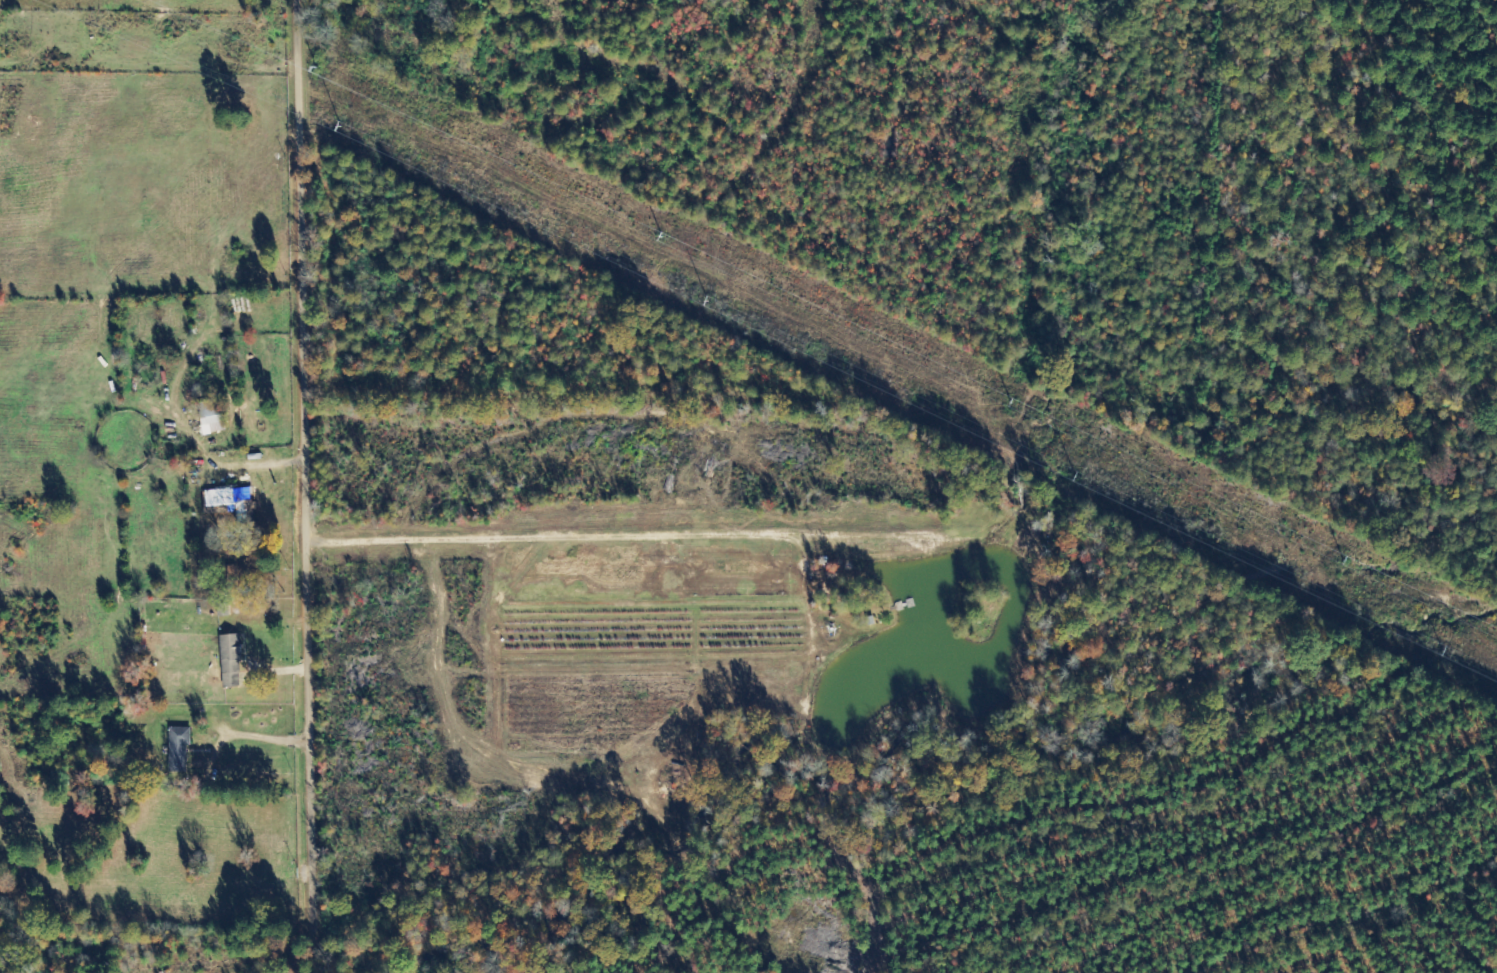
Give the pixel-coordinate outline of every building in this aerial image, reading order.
[(202,434),(224,433),(222,403),(200,404),(202,434)] [(221,636),(223,688),(242,687),(240,634),(221,636)] [(170,772),(188,772),(189,728),(170,728),(170,772)]
